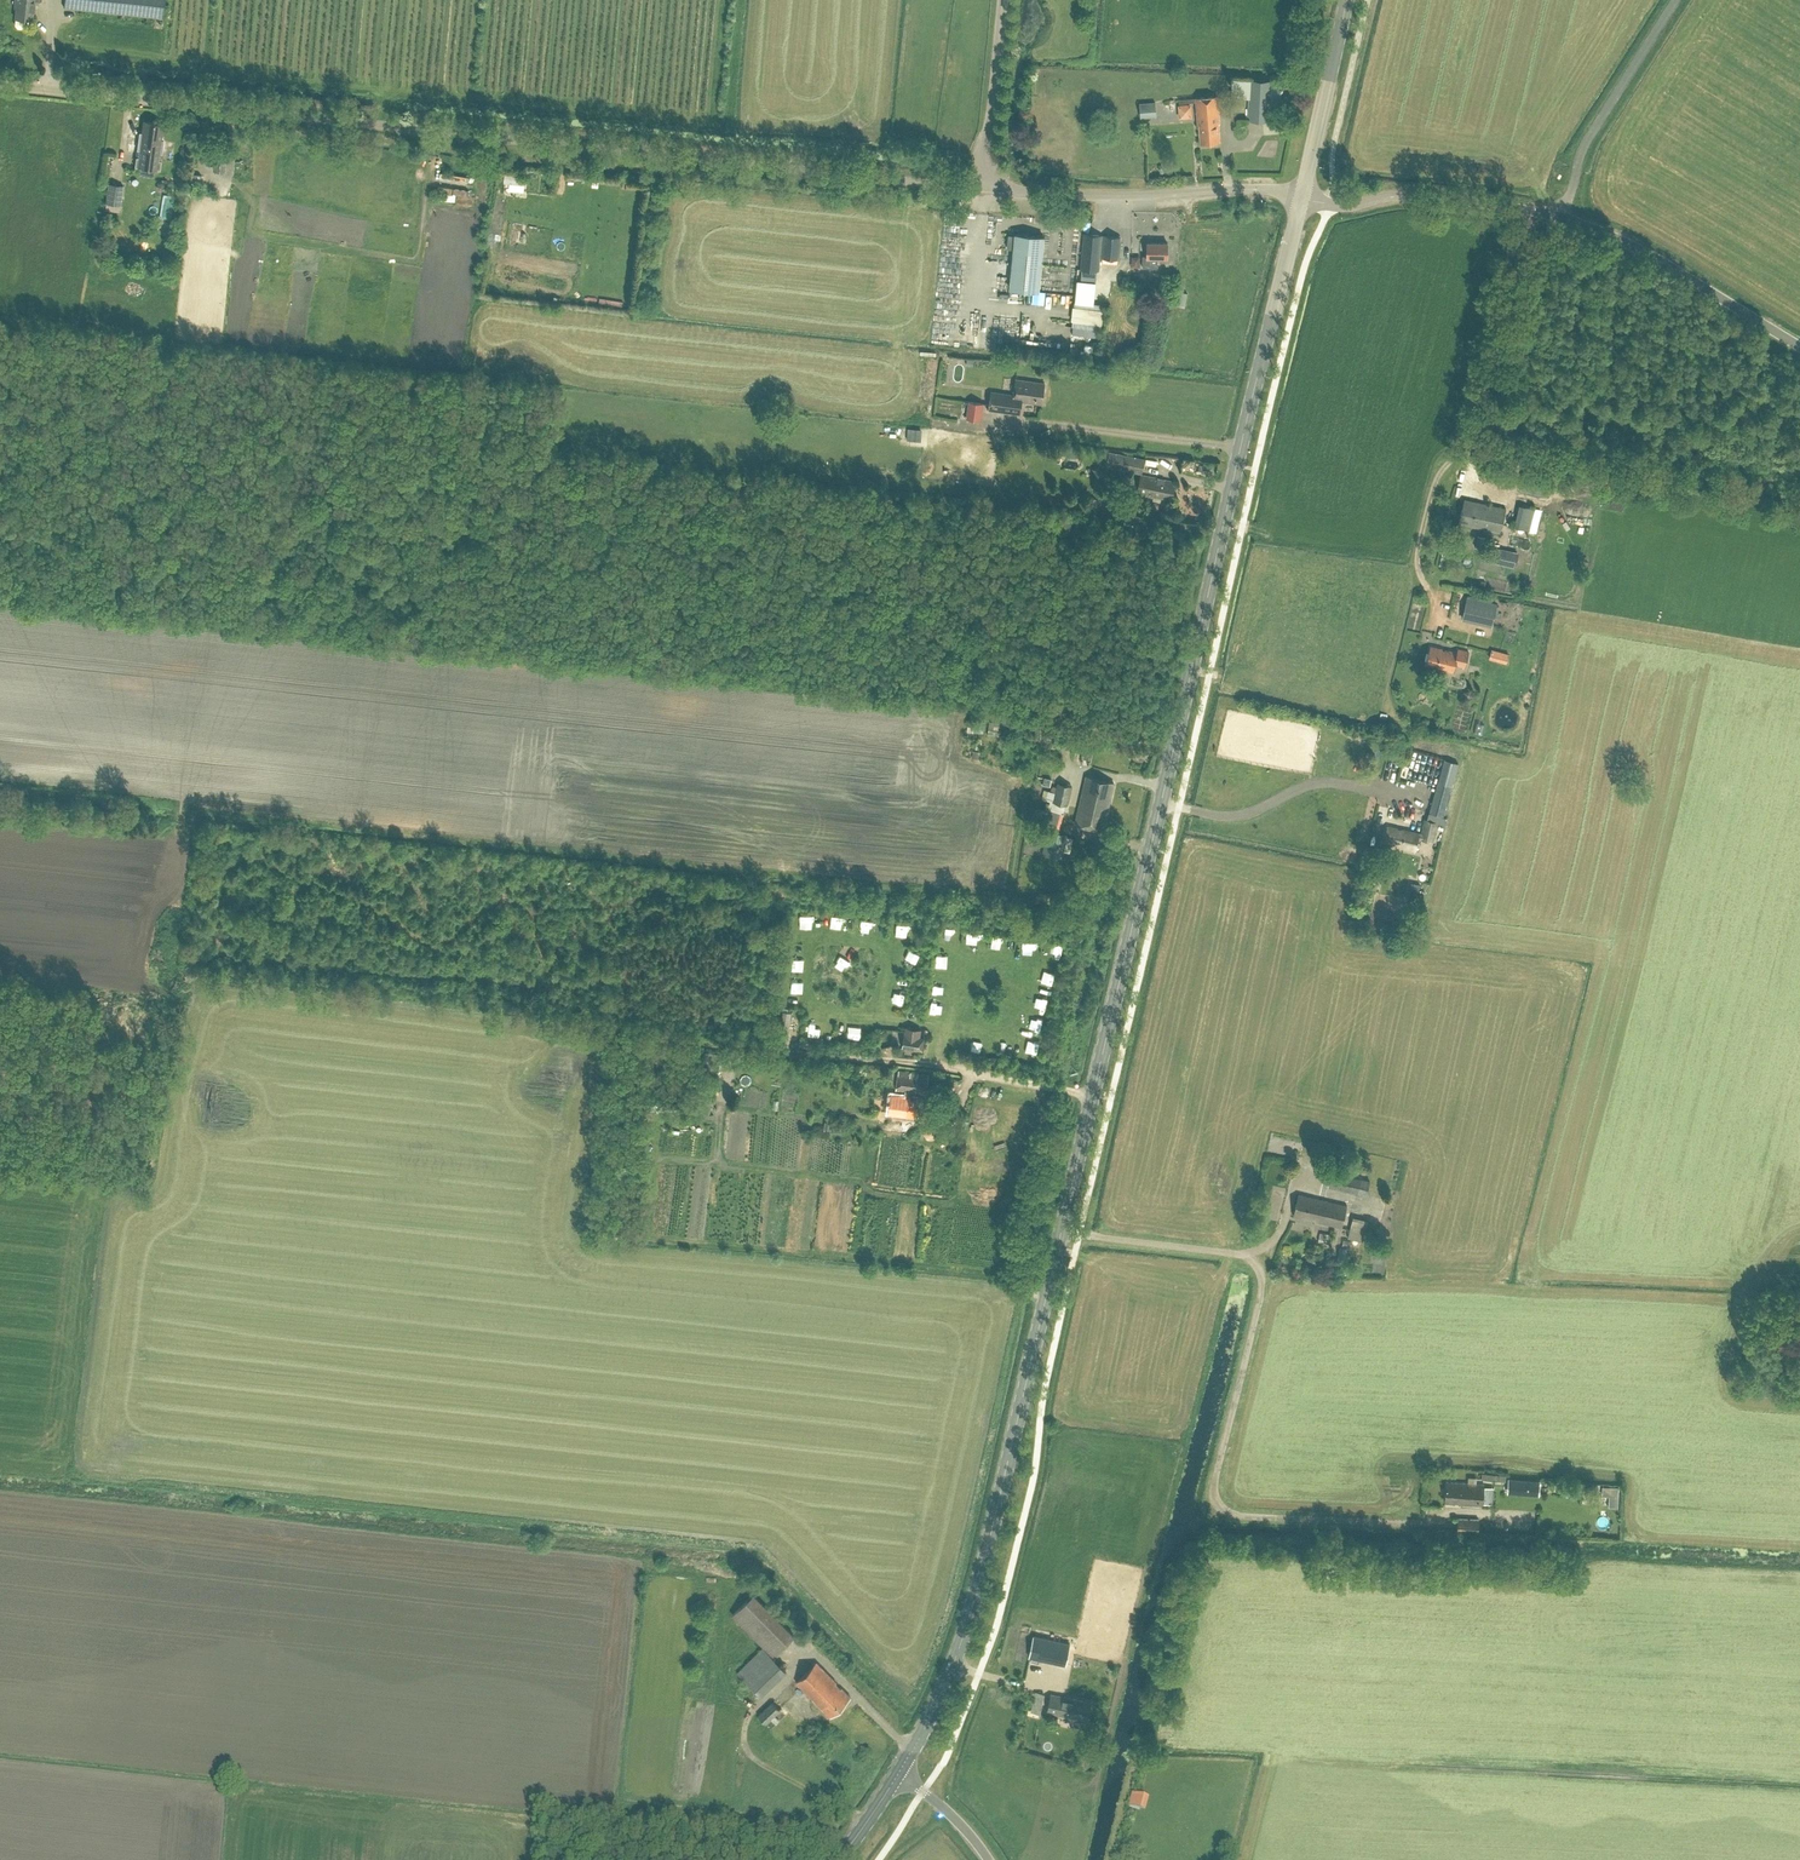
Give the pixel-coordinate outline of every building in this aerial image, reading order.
[(33,0),(14,0),(14,7),(16,7),(14,17),(15,17),(14,24),(17,27),(20,27),(24,25),(24,18),(31,19),(33,0)] [(64,7),(162,18),(164,0),(65,0),(64,7)] [(1248,119),(1269,120),(1271,80),(1249,79),(1248,119)] [(1219,141),(1218,122),(1219,122),(1217,96),(1196,98),(1198,125),(1199,125),(1201,142),(1219,141)] [(1175,118),(1188,117),(1188,100),(1174,101),(1175,118)] [(1159,118),(1158,108),(1143,109),(1144,120),(1159,118)] [(153,175),(154,167),(159,168),(162,140),(160,139),(162,123),(143,120),(140,141),(138,141),(135,165),(140,166),(139,173),(153,175)] [(1149,170),(1150,144),(1139,144),(1139,155),(1144,155),(1144,170),(1149,170)] [(215,147),(213,169),(216,170),(215,175),(222,176),(223,170),(225,171),(227,148),(215,147)] [(1182,157),(1174,157),(1174,166),(1181,167),(1182,157)] [(502,165),(501,178),(524,180),(525,166),(502,165)] [(203,188),(203,179),(185,179),(185,187),(203,188)] [(108,183),(105,202),(120,204),(122,185),(108,183)] [(1099,270),(1102,234),(1084,232),(1080,268),(1099,270)] [(1039,290),(1044,236),(1015,233),(1015,235),(1008,234),(1007,247),(1013,248),(1010,288),(1039,290)] [(1120,238),(1102,237),(1100,260),(1118,262),(1120,238)] [(1167,242),(1147,242),(1147,256),(1142,256),(1142,267),(1157,267),(1157,257),(1167,257),(1167,242)] [(1114,282),(1112,294),(1131,298),(1133,285),(1114,282)] [(1171,290),(1169,306),(1181,307),(1183,291),(1171,290)] [(1139,292),(1138,301),(1149,303),(1151,294),(1139,292)] [(991,392),(989,410),(1020,413),(1022,401),(1042,403),(1044,382),(1015,379),(1014,395),(991,392)] [(969,402),(967,419),(979,420),(981,403),(969,402)] [(917,430),(917,420),(904,420),(905,431),(917,430)] [(1145,459),(1109,451),(1106,465),(1141,473),(1145,459)] [(1137,492),(1171,500),(1175,482),(1140,474),(1137,492)] [(1100,489),(1098,500),(1114,504),(1117,492),(1100,489)] [(1500,532),(1505,508),(1464,499),(1458,522),(1500,532)] [(1536,507),(1519,503),(1514,524),(1531,528),(1536,507)] [(1478,534),(1475,546),(1482,548),(1485,536),(1478,534)] [(1551,553),(1561,564),(1572,554),(1561,542),(1551,553)] [(1518,551),(1493,545),(1490,561),(1514,566),(1518,551)] [(1497,603),(1467,596),(1462,616),(1492,623),(1497,603)] [(1428,636),(1427,627),(1419,627),(1419,636),(1428,636)] [(1430,645),(1425,665),(1435,667),(1434,671),(1444,674),(1445,670),(1453,671),(1455,662),(1457,663),(1457,665),(1464,667),(1468,650),(1457,648),(1456,651),(1430,645)] [(985,715),(985,728),(1000,728),(1000,716),(985,715)] [(968,719),(967,731),(983,732),(984,720),(975,719),(974,720),(968,719)] [(1087,776),(1075,823),(1102,830),(1113,783),(1087,776)] [(1439,779),(1430,812),(1442,815),(1452,783),(1439,779)] [(1068,804),(1072,785),(1056,781),(1052,801),(1068,804)] [(1392,806),(1393,814),(1406,813),(1406,805),(1392,806)] [(1063,812),(1042,807),(1040,817),(1050,819),(1049,824),(1060,826),(1063,812)] [(1432,841),(1437,822),(1425,819),(1422,833),(1388,825),(1383,843),(1415,850),(1418,837),(1432,841)] [(1048,830),(1045,844),(1048,844),(1046,855),(1072,861),(1076,841),(1073,840),(1073,838),(1067,837),(1068,834),(1048,830)] [(1063,894),(1045,891),(1043,905),(1061,908),(1063,894)] [(921,1028),(906,1026),(903,1046),(923,1049),(925,1036),(920,1036),(921,1028)] [(968,1047),(978,1053),(983,1045),(972,1039),(968,1047)] [(879,1050),(890,1048),(888,1041),(877,1044),(879,1050)] [(1016,1059),(1020,1050),(1011,1046),(1007,1056),(1016,1059)] [(909,1104),(911,1091),(926,1093),(928,1074),(899,1070),(896,1089),(905,1091),(905,1094),(894,1093),(892,1102),(909,1104)] [(914,1116),(897,1118),(898,1128),(915,1126),(914,1116)] [(897,1121),(883,1121),(882,1130),(897,1131),(897,1121)] [(1330,1171),(1327,1186),(1365,1195),(1369,1181),(1330,1171)] [(1027,1175),(1025,1184),(1032,1186),(1035,1177),(1027,1175)] [(1298,1194),(1293,1215),(1341,1226),(1346,1205),(1298,1194)] [(1352,1216),(1347,1236),(1362,1240),(1367,1219),(1352,1216)] [(1331,1233),(1320,1231),(1318,1240),(1329,1242),(1331,1233)] [(1347,1247),(1339,1246),(1337,1260),(1344,1262),(1347,1247)] [(1567,1487),(1577,1489),(1579,1481),(1569,1479),(1567,1487)] [(1484,1504),(1486,1483),(1448,1480),(1446,1501),(1484,1504)] [(1460,1516),(1459,1529),(1480,1530),(1480,1517),(1460,1516)] [(731,1615),(763,1647),(737,1672),(760,1696),(786,1671),(772,1656),(794,1634),(754,1593),(731,1615)] [(1070,1642),(1033,1635),(1029,1656),(1065,1664),(1070,1642)] [(796,1682),(830,1716),(850,1696),(843,1689),(842,1690),(835,1683),(836,1682),(816,1662),(796,1682)] [(1077,1666),(1074,1675),(1103,1682),(1105,1672),(1077,1666)] [(1089,1722),(1093,1704),(1055,1695),(1051,1713),(1089,1722)] [(766,1723),(780,1710),(772,1702),(758,1715),(766,1723)]
